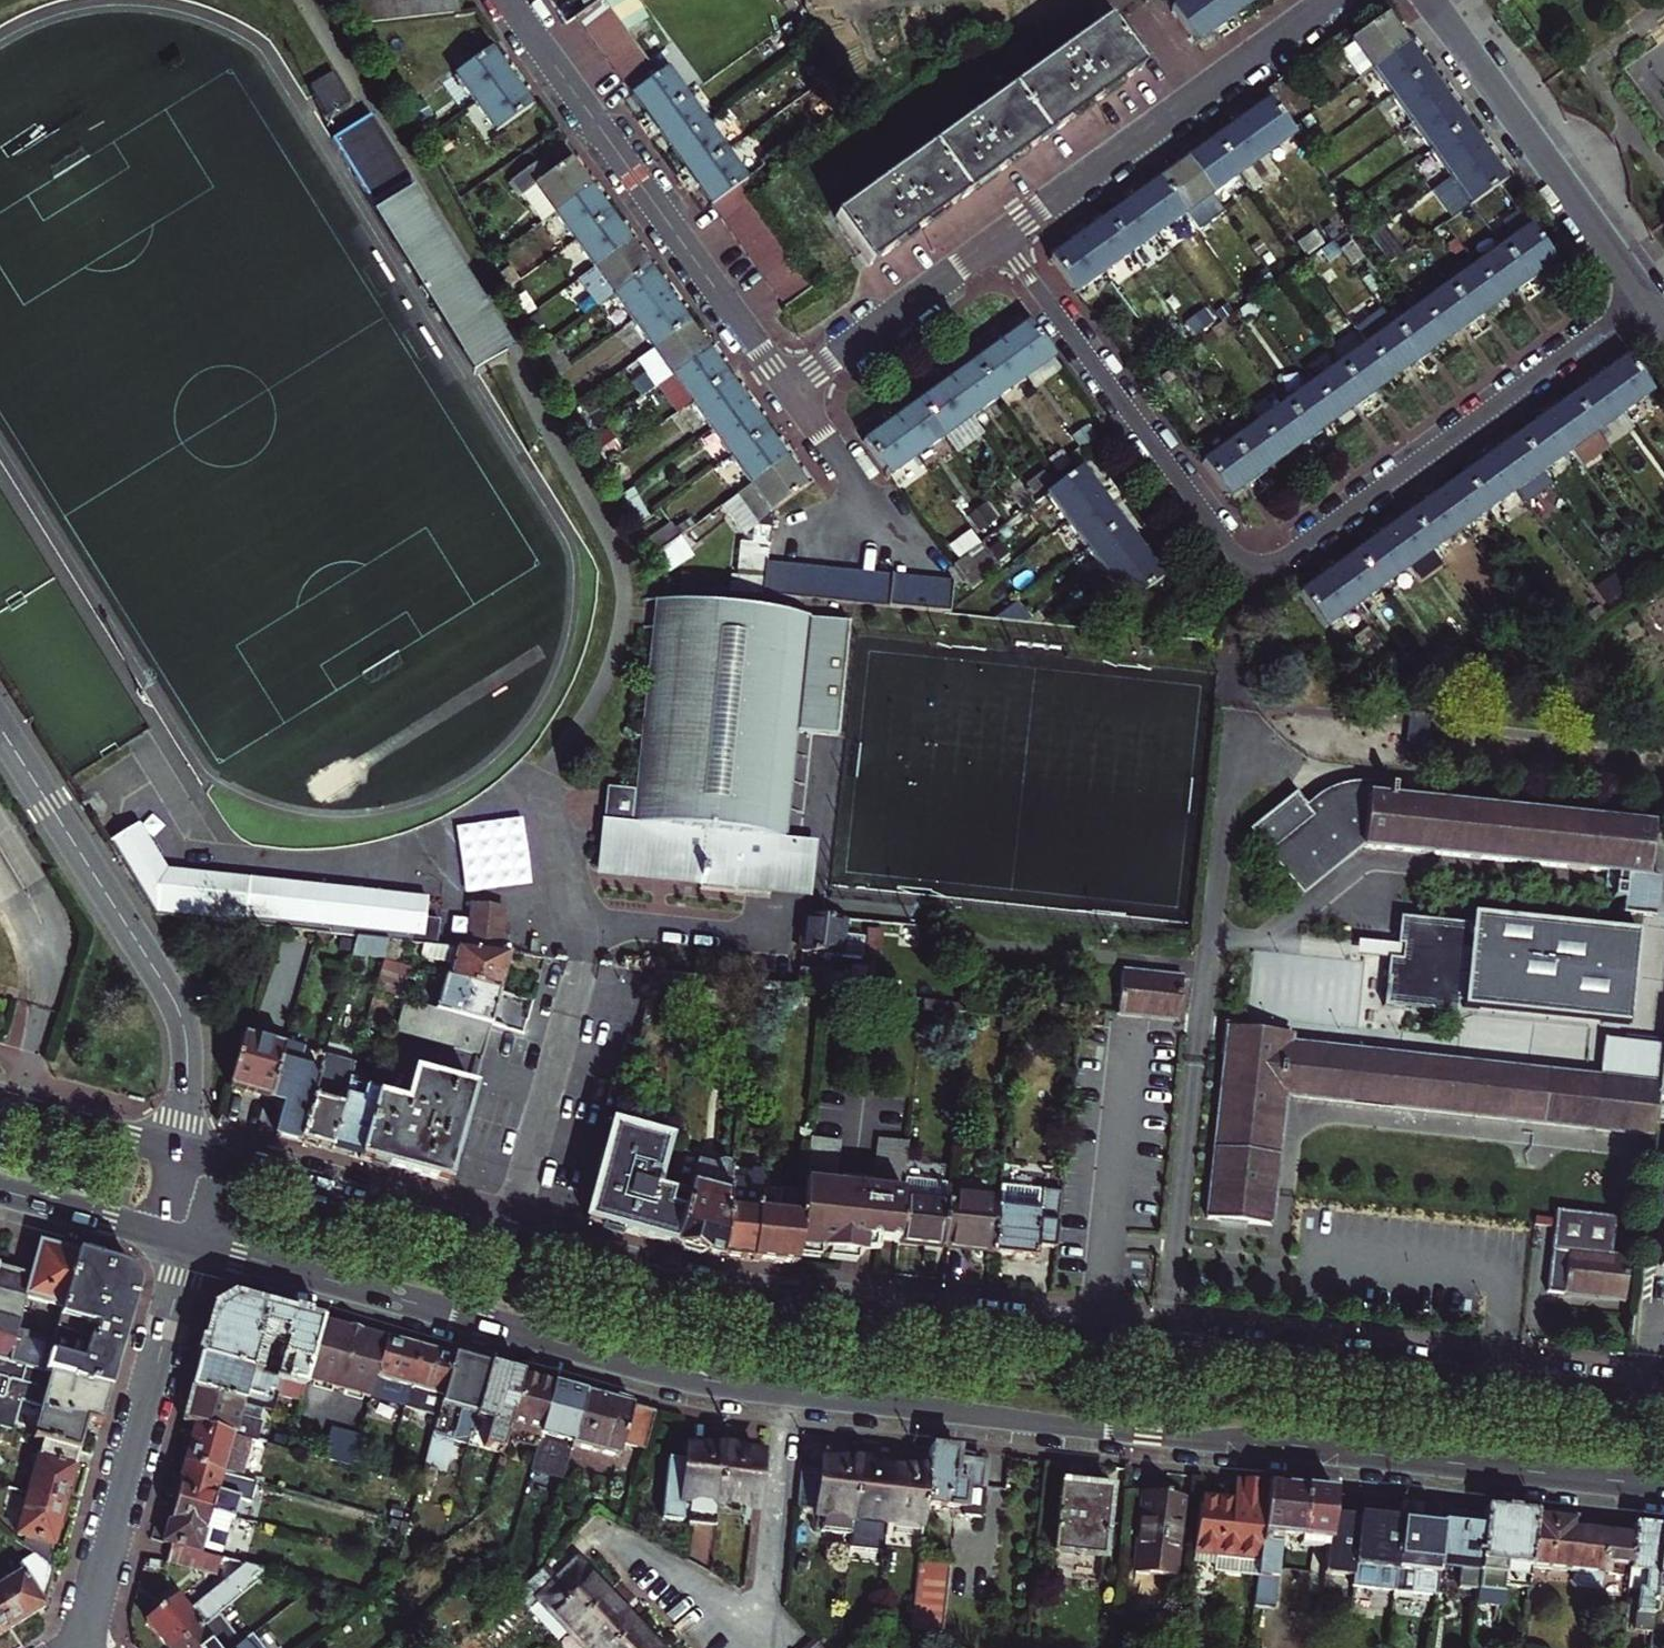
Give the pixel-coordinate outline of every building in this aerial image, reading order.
[(363,23),(376,22),(391,21),(404,19),(418,18),(430,17),(443,15),(454,14),(453,0),(361,0),(363,23)] [(612,10),(605,0),(597,0),(575,17),(585,30),(612,10)] [(803,8),(934,0),(803,0),(803,8)] [(1210,0),(1183,0),(1173,7),(1198,41),(1225,21),(1210,0)] [(1251,0),(1210,0),(1225,21),(1252,2),(1251,0)] [(622,23),(612,10),(585,30),(594,43),(622,23)] [(1342,53),(1361,79),(1371,72),(1406,46),(1385,17),(1350,43),(1352,45),(1342,53)] [(869,265),(1143,67),(1109,20),(835,218),(869,265)] [(631,36),(622,23),(594,43),(604,56),(631,36)] [(613,69),(640,49),(631,36),(604,56),(613,69)] [(1371,72),(1390,98),(1425,72),(1406,46),(1371,72)] [(621,81),(649,61),(640,49),(613,69),(621,81)] [(476,103),(509,79),(490,51),(456,75),(476,103)] [(621,81),(630,94),(658,74),(649,61),(621,81)] [(658,74),(630,94),(650,121),(686,96),(667,68),(658,74)] [(1390,98),(1410,125),(1445,100),(1425,72),(1390,98)] [(530,108),(509,79),(476,103),(496,132),(530,108)] [(1262,93),(1268,102),(1289,131),(1303,121),(1275,84),(1262,93)] [(669,148),(706,122),(686,96),(650,121),(669,148)] [(1445,100),(1410,125),(1429,152),(1464,126),(1445,100)] [(1268,102),(1240,122),(1266,159),(1294,138),(1289,131),(1268,102)] [(725,150),(706,122),(669,148),(689,176),(725,150)] [(1266,159),(1240,122),(1213,141),(1239,178),(1266,159)] [(1464,126),(1429,152),(1449,179),(1484,154),(1464,126)] [(1239,178),(1213,141),(1186,161),(1213,197),(1239,178)] [(744,177),(725,150),(689,176),(708,203),(735,183),(744,177)] [(1484,154),(1449,179),(1469,207),(1472,205),(1500,186),(1505,182),(1484,154)] [(554,213),(588,188),(569,161),(549,176),(539,162),(516,179),(526,193),(535,186),(554,213)] [(1213,197),(1186,161),(1159,180),(1185,217),(1213,197)] [(1185,217),(1159,180),(1132,199),(1159,236),(1185,217)] [(717,216),(744,196),(735,183),(708,203),(717,216)] [(608,216),(588,188),(554,213),(574,241),(608,216)] [(754,210),(744,196),(717,216),(727,229),(754,210)] [(476,367),(481,364),(490,359),(485,351),(506,338),(415,197),(395,210),(390,203),(382,208),(376,212),(476,367)] [(1213,197),(1185,217),(1194,228),(1221,209),(1213,197)] [(1159,236),(1132,199),(1104,220),(1131,256),(1159,236)] [(763,223),(754,210),(727,229),(736,242),(763,223)] [(1511,240),(1502,247),(1527,281),(1555,261),(1519,212),(1501,226),(1511,240)] [(608,216),(574,241),(593,267),(627,243),(608,216)] [(1131,256),(1104,220),(1077,239),(1104,276),(1131,256)] [(745,255),(772,236),(763,223),(736,242),(745,255)] [(754,268),(781,248),(772,236),(745,255),(754,268)] [(1104,276),(1077,239),(1053,256),(1053,258),(1079,294),(1104,276)] [(647,270),(627,243),(593,267),(578,278),(598,305),(613,295),(647,270)] [(1527,281),(1502,247),(1475,267),(1499,301),(1527,281)] [(764,282),(791,262),(781,248),(754,268),(764,282)] [(772,293),(799,274),(791,262),(764,282),(772,293)] [(1499,301),(1475,267),(1447,287),(1472,321),(1499,301)] [(667,297),(647,270),(613,295),(633,322),(667,297)] [(782,307),(809,287),(799,274),(772,293),(782,307)] [(1472,321),(1447,287),(1421,305),(1446,340),(1472,321)] [(687,325),(667,297),(633,322),(653,349),(687,325)] [(1446,340),(1421,305),(1394,325),(1419,360),(1446,340)] [(1392,379),(1419,360),(1394,325),(1382,309),(1357,329),(1368,344),(1392,379)] [(1194,343),(1174,317),(1148,336),(1164,359),(1166,363),(1194,343)] [(1002,343),(1027,378),(1036,390),(1064,370),(1030,324),(1002,343)] [(706,352),(687,325),(653,349),(638,360),(658,387),(706,352)] [(974,363),(1000,398),(1027,378),(1002,343),(974,363)] [(1340,364),(1365,399),(1392,379),(1368,344),(1340,364)] [(725,379),(706,352),(658,387),(677,414),(692,404),(725,379)] [(1599,378),(1625,413),(1635,427),(1654,413),(1644,400),(1653,393),(1628,358),(1599,378)] [(974,417),(1000,398),(974,363),(948,382),(974,417)] [(1337,418),(1365,399),(1340,364),(1312,384),(1337,418)] [(1572,398),(1597,433),(1625,413),(1599,378),(1572,398)] [(711,430),(745,406),(725,379),(692,404),(711,430)] [(946,436),(974,417),(948,382),(921,402),(946,436)] [(1286,403),(1311,438),(1337,418),(1312,384),(1286,403)] [(1545,418),(1571,453),(1597,433),(1572,398),(1545,418)] [(893,422),(918,456),(946,436),(921,402),(893,422)] [(1258,423),(1283,457),(1311,438),(1286,403),(1258,423)] [(730,457),(764,433),(745,406),(711,430),(730,457)] [(974,417),(946,436),(958,452),(986,433),(974,417)] [(1519,436),(1544,472),(1571,453),(1545,418),(1519,436)] [(890,477),(918,456),(893,422),(865,442),(890,477)] [(1232,442),(1257,476),(1283,457),(1258,423),(1232,442)] [(750,485),(784,461),(764,433),(730,457),(750,485)] [(1491,456),(1517,492),(1544,472),(1519,436),(1491,456)] [(1232,442),(1204,462),(1229,497),(1257,476),(1232,442)] [(918,456),(890,477),(900,489),(928,469),(918,456)] [(1464,476),(1490,511),(1517,492),(1491,456),(1464,476)] [(804,489),(784,461),(750,485),(770,513),(804,489)] [(1081,470),(1062,484),(1048,495),(1068,523),(1102,498),(1081,470)] [(1437,496),(1462,531),(1490,511),(1464,476),(1437,496)] [(1435,551),(1462,531),(1437,496),(1410,515),(1435,551)] [(1102,498),(1068,523),(1088,550),(1122,525),(1102,498)] [(976,536),(958,511),(935,528),(953,553),(976,536)] [(1410,515),(1383,534),(1409,570),(1435,551),(1410,515)] [(1122,525),(1088,550),(1108,577),(1142,552),(1122,525)] [(1356,554),(1381,589),(1409,570),(1383,534),(1356,554)] [(982,544),(954,564),(954,566),(973,593),(1002,572),(982,544)] [(664,545),(651,554),(669,587),(684,578),(664,545)] [(1142,552),(1108,577),(1129,605),(1163,580),(1142,552)] [(1356,554),(1329,574),(1354,609),(1381,589),(1356,554)] [(748,560),(744,594),(762,596),(766,562),(748,560)] [(762,596),(780,598),(783,565),(768,563),(766,562),(762,596)] [(780,598),(795,600),(798,566),(783,565),(780,598)] [(798,566),(795,600),(811,601),(815,568),(798,566)] [(811,601),(826,603),(830,569),(815,568),(811,601)] [(826,603),(842,605),(846,571),(830,569),(826,603)] [(846,571),(842,605),(858,606),(861,573),(846,571)] [(861,573),(858,606),(875,608),(878,575),(861,573)] [(1354,609),(1329,574),(1301,593),(1327,629),(1354,609)] [(875,608),(891,610),(895,577),(878,575),(875,608)] [(891,610),(909,612),(913,579),(895,577),(891,610)] [(909,612),(923,613),(927,580),(913,579),(909,612)] [(927,580),(923,613),(937,614),(941,582),(927,580)] [(953,608),(954,583),(941,582),(937,614),(952,616),(953,608)] [(611,791),(608,826),(603,873),(702,882),(701,889),(736,893),(737,885),(809,892),(814,843),(783,840),(794,731),(837,735),(848,622),(804,617),(804,616),(661,601),(641,794),(611,791)] [(1301,899),(1358,847),(1364,786),(1358,785),(1347,786),(1335,789),(1326,792),(1317,799),(1302,811),(1289,797),(1245,838),(1301,899)] [(1364,786),(1358,847),(1613,873),(1611,900),(1622,901),(1621,915),(1652,918),(1657,878),(1645,876),(1651,825),(1390,798),(1391,789),(1364,786)] [(423,919),(425,900),(163,870),(134,824),(107,841),(154,914),(356,937),(386,941),(412,944),(413,933),(422,934),(422,927),(423,919)] [(474,951),(497,954),(501,914),(478,911),(474,951)] [(862,938),(864,920),(807,914),(803,950),(880,958),(882,940),(862,938)] [(1626,1025),(1637,932),(1471,914),(1469,924),(1398,916),(1395,944),(1356,940),(1355,954),(1386,957),(1381,1005),(1453,1013),(1454,1001),(1460,1001),(1460,1006),(1626,1025)] [(423,919),(422,927),(436,929),(437,921),(423,919)] [(412,944),(434,947),(436,929),(422,927),(422,934),(413,933),(412,944)] [(381,962),(386,941),(356,937),(352,954),(381,962)] [(463,966),(458,983),(498,994),(509,955),(497,954),(474,951),(439,947),(436,958),(463,966)] [(1105,972),(1101,1014),(1179,1021),(1184,979),(1105,972)] [(498,994),(458,983),(451,981),(445,1003),(463,1008),(461,1016),(490,1024),(503,1028),(511,997),(498,994)] [(394,1033),(481,1057),(490,1024),(461,1016),(443,1012),(402,1001),(394,1033)] [(443,1012),(461,1016),(463,1008),(445,1003),(443,1012)] [(1269,1225),(1284,1095),(1652,1136),(1653,1124),(1655,1108),(1657,1090),(1659,1075),(1660,1059),(1662,1042),(1662,1039),(1645,1037),(1645,1044),(1607,1039),(1607,1038),(1604,1038),(1600,1078),(1338,1048),(1339,1042),(1313,1038),(1312,1045),(1290,1043),(1290,1034),(1228,1027),(1207,1218),(1269,1225)] [(244,1035),(230,1088),(269,1099),(283,1046),(244,1035)] [(284,1044),(283,1046),(269,1099),(285,1103),(277,1136),(300,1142),(321,1065),(324,1055),(284,1044)] [(350,1073),(321,1065),(300,1142),(329,1150),(347,1085),(350,1073)] [(447,1182),(472,1089),(414,1073),(405,1105),(376,1097),(359,1158),(447,1182)] [(347,1085),(329,1150),(359,1158),(376,1097),(377,1093),(347,1085)] [(1657,1090),(1655,1108),(1663,1109),(1663,1091),(1657,1090)] [(1655,1108),(1653,1124),(1663,1125),(1663,1109),(1655,1108)] [(612,1127),(587,1220),(680,1246),(699,1164),(696,1163),(697,1157),(663,1148),(665,1142),(612,1127)] [(808,1136),(805,1167),(835,1170),(838,1139),(808,1136)] [(880,1139),(876,1168),(906,1171),(909,1142),(880,1139)] [(715,1168),(699,1164),(680,1246),(721,1257),(730,1168),(731,1167),(726,1166),(725,1164),(724,1162),(721,1162),(719,1162),(716,1164),(715,1168)] [(721,1257),(750,1260),(757,1194),(760,1171),(730,1168),(721,1257)] [(903,1192),(898,1241),(943,1246),(949,1187),(950,1185),(904,1180),(903,1192)] [(801,1199),(796,1247),(817,1250),(826,1251),(854,1254),(861,1255),(861,1250),(863,1237),(881,1239),(898,1241),(903,1192),(803,1181),(801,1199)] [(1054,1249),(1061,1193),(1044,1192),(1044,1191),(1000,1186),(998,1198),(992,1252),(1034,1256),(1035,1247),(1054,1249)] [(972,1189),(949,1187),(943,1246),(992,1252),(998,1198),(972,1195),(972,1189)] [(757,1194),(750,1260),(794,1265),(795,1256),(796,1247),(801,1199),(757,1194)] [(1623,1301),(1627,1259),(1610,1256),(1614,1217),(1554,1211),(1545,1292),(1623,1301)] [(863,1237),(861,1250),(880,1249),(881,1239),(863,1237)] [(37,1243),(28,1276),(0,1268),(0,1360),(6,1362),(23,1297),(62,1308),(77,1254),(37,1243)] [(796,1247),(795,1256),(816,1258),(817,1250),(796,1247)] [(853,1262),(854,1254),(826,1251),(825,1259),(853,1262)] [(77,1254),(62,1308),(45,1372),(110,1391),(138,1292),(125,1267),(77,1254)] [(211,1313),(199,1357),(286,1380),(290,1381),(287,1394),(301,1398),(306,1382),(323,1322),(235,1298),(211,1313)] [(387,1339),(323,1322),(306,1382),(370,1400),(376,1378),(387,1339)] [(412,1388),(422,1349),(387,1339),(376,1378),(400,1385),(412,1388)] [(456,1358),(422,1349),(412,1388),(445,1398),(456,1358)] [(190,1389),(244,1404),(252,1406),(257,1391),(272,1396),(277,1392),(282,1393),(286,1380),(199,1357),(190,1389)] [(489,1367),(456,1358),(445,1398),(421,1487),(431,1489),(436,1467),(442,1468),(446,1453),(450,1450),(453,1436),(469,1440),(489,1367)] [(45,1372),(6,1362),(0,1360),(0,1399),(22,1405),(42,1410),(87,1423),(100,1426),(110,1391),(45,1372)] [(489,1367),(469,1440),(468,1447),(499,1454),(506,1431),(522,1376),(489,1367)] [(551,1384),(522,1376),(506,1431),(536,1438),(551,1384)] [(572,1445),(586,1393),(551,1384),(536,1438),(535,1448),(528,1471),(562,1480),(572,1445)] [(406,1411),(412,1388),(400,1385),(394,1408),(406,1411)] [(240,1418),(244,1404),(190,1389),(182,1421),(195,1425),(247,1439),(272,1445),(277,1432),(259,1428),(260,1424),(240,1418)] [(654,1411),(586,1393),(572,1445),(617,1457),(621,1445),(644,1451),(654,1411)] [(14,1435),(22,1405),(0,1399),(0,1431),(14,1435)] [(87,1423),(42,1410),(33,1440),(41,1443),(79,1453),(87,1423)] [(195,1425),(185,1463),(225,1474),(229,1457),(242,1461),(247,1439),(195,1425)] [(331,1431),(323,1460),(352,1468),(360,1439),(331,1431)] [(64,1507),(79,1453),(41,1443),(26,1497),(64,1507)] [(716,1501),(721,1448),(685,1445),(680,1497),(691,1499),(688,1523),(713,1526),(716,1501)] [(716,1501),(753,1505),(758,1452),(721,1448),(716,1501)] [(927,1470),(921,1517),(961,1521),(960,1528),(978,1530),(983,1497),(980,1497),(982,1476),(945,1472),(947,1450),(929,1448),(927,1470)] [(816,1511),(853,1515),(859,1463),(822,1459),(820,1472),(816,1511)] [(236,1518),(238,1519),(243,1499),(254,1502),(259,1483),(225,1474),(185,1463),(175,1502),(236,1518)] [(853,1515),(886,1519),(891,1467),(859,1463),(853,1515)] [(921,1517),(927,1470),(891,1467),(886,1519),(921,1523),(921,1517)] [(795,1509),(816,1511),(820,1472),(799,1470),(795,1509)] [(1259,1562),(1267,1485),(1234,1481),(1232,1503),(1199,1500),(1193,1555),(1259,1562)] [(1110,1489),(1060,1484),(1051,1564),(1101,1569),(1110,1489)] [(1335,1492),(1267,1485),(1259,1562),(1254,1609),(1275,1611),(1283,1540),(1302,1541),(1301,1550),(1328,1552),(1333,1514),(1335,1492)] [(1180,1496),(1144,1493),(1134,1583),(1170,1587),(1180,1496)] [(64,1507),(26,1497),(15,1537),(21,1538),(20,1544),(28,1552),(47,1566),(64,1507)] [(173,1544),(205,1553),(206,1548),(227,1554),(236,1518),(175,1502),(165,1542),(173,1544)] [(1505,1566),(1511,1511),(1486,1508),(1484,1529),(1481,1564),(1505,1566)] [(1513,1567),(1529,1568),(1535,1513),(1511,1511),(1505,1566),(1502,1588),(1511,1589),(1513,1567)] [(1535,1513),(1529,1568),(1573,1572),(1577,1581),(1602,1583),(1605,1558),(1631,1561),(1634,1535),(1575,1528),(1576,1518),(1535,1513)] [(1394,1596),(1401,1521),(1333,1514),(1328,1552),(1325,1578),(1354,1581),(1353,1591),(1394,1596)] [(1435,1600),(1438,1570),(1443,1525),(1401,1521),(1394,1596),(1435,1600)] [(1443,1525),(1438,1570),(1479,1575),(1481,1564),(1484,1529),(1443,1525)] [(1652,1632),(1656,1596),(1662,1528),(1635,1525),(1634,1535),(1631,1561),(1629,1577),(1639,1578),(1633,1630),(1652,1632)] [(1656,1596),(1663,1597),(1663,1528),(1662,1528),(1656,1596)] [(205,1553),(173,1544),(168,1562),(217,1575),(222,1557),(205,1553)] [(9,1630),(45,1607),(42,1604),(52,1571),(47,1566),(28,1552),(21,1573),(0,1586),(0,1616),(9,1630)] [(188,1612),(200,1628),(216,1615),(274,1571),(250,1565),(188,1612)] [(525,1592),(566,1635),(567,1634),(606,1597),(576,1566),(559,1583),(548,1572),(525,1592)] [(1458,1591),(1477,1593),(1479,1575),(1460,1573),(1458,1591)] [(946,1578),(915,1575),(907,1642),(938,1646),(946,1578)] [(166,1647),(174,1647),(200,1628),(188,1612),(177,1597),(144,1621),(166,1647)] [(634,1628),(606,1597),(567,1634),(566,1635),(578,1647),(612,1647),(634,1628)] [(253,1635),(240,1646),(216,1615),(200,1628),(174,1647),(263,1647),(253,1635)] [(9,1630),(0,1616),(0,1636),(9,1630)] [(643,1638),(634,1628),(612,1647),(653,1647),(643,1638)]
